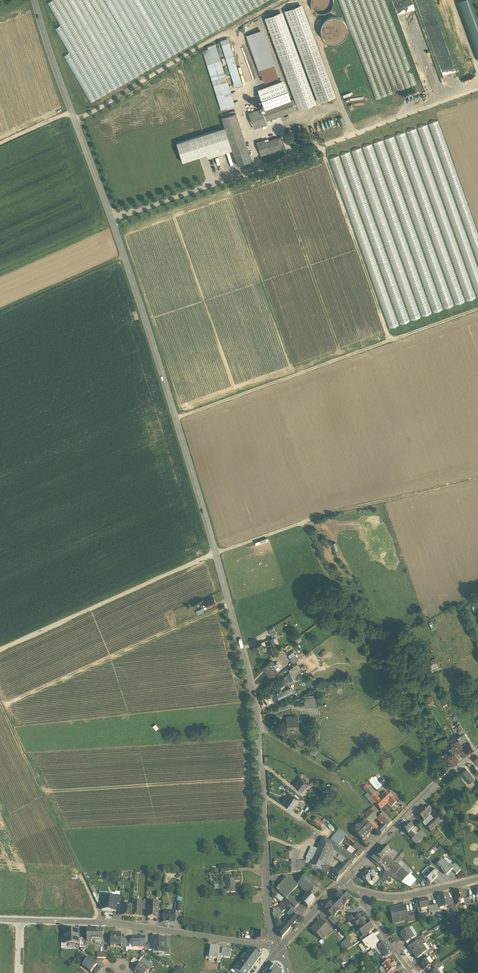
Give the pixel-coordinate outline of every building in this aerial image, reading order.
[(88,99),(274,0),(53,0),(48,3),(60,26),(56,28),(69,53),(65,55),(88,99)] [(323,16),(322,24),(321,31),(328,42),(338,44),(347,38),(349,26),(343,18),(334,17),(340,12),(340,10),(337,4),(336,4),(333,6),(334,0),(314,0),(313,7),(317,12),(320,13),(323,16)] [(401,25),(415,20),(409,0),(393,0),(401,25)] [(457,1),(469,38),(470,37),(476,37),(476,14),(471,0),(461,0),(457,1)] [(286,14),(318,102),(336,95),(304,7),(286,14)] [(266,17),(299,109),(316,103),(283,11),(266,17)] [(248,35),(264,82),(280,76),(264,30),(248,35)] [(222,41),(235,85),(243,83),(229,39),(222,41)] [(235,105),(217,46),(203,50),(221,109),(235,105)] [(259,110),(249,114),(255,129),(267,124),(266,122),(295,111),(291,100),(284,80),(258,90),(266,109),(260,112),(259,110)] [(462,92),(469,89),(466,83),(463,85),(461,81),(458,82),(462,92)] [(252,162),(236,113),(222,118),(225,128),(233,150),(238,166),(252,162)] [(438,120),(429,123),(431,130),(440,127),(438,120)] [(423,136),(422,132),(429,131),(427,124),(418,127),(421,136),(423,136)] [(233,150),(225,128),(176,144),(182,162),(207,154),(209,158),(233,150)] [(277,138),(265,143),(264,140),(257,143),(262,155),(281,148),(281,147),(278,139),(277,138)] [(332,164),(341,162),(339,155),(330,158),(332,164)] [(461,284),(467,301),(476,298),(472,286),(468,287),(468,285),(466,286),(465,283),(461,284)] [(454,305),(464,302),(460,287),(451,290),(454,305)] [(443,308),(453,306),(449,290),(440,292),(443,308)] [(433,312),(442,310),(438,295),(435,295),(435,297),(429,299),(433,312)] [(418,302),(422,316),(431,313),(428,303),(424,304),(424,301),(418,302)] [(413,307),(412,304),(407,305),(411,320),(420,318),(417,305),(413,307)] [(399,324),(409,322),(405,305),(396,308),(399,324)] [(389,328),(398,325),(393,310),(392,310),(392,312),(390,312),(389,307),(383,309),(389,328)] [(214,598),(204,602),(207,607),(216,603),(214,598)] [(273,628),(268,631),(271,636),(277,633),(273,628)] [(264,648),(261,642),(253,646),(257,654),(267,649),(266,647),(264,648)] [(295,655),(290,659),(293,663),(298,659),(295,655)] [(272,661),(263,667),(269,677),(277,671),(273,665),(275,664),(274,664),(272,661)] [(291,668),(293,673),(301,669),(299,664),(291,668)] [(299,670),(291,675),(294,680),(302,675),(299,670)] [(283,691),(280,686),(272,690),(276,697),(281,694),(283,692),(283,691)] [(290,687),(283,691),(283,692),(281,694),(282,696),(284,694),(285,696),(292,691),(290,687)] [(318,695),(314,695),(314,696),(309,696),(309,698),(314,698),(315,705),(319,705),(318,695)] [(309,698),(305,699),(305,706),(315,705),(314,698),(309,698)] [(298,716),(290,717),(290,721),(287,721),(288,732),(294,731),(293,729),(297,729),(297,721),(299,721),(298,716)] [(469,742),(464,733),(461,735),(457,737),(458,739),(462,746),(469,742)] [(462,746),(458,739),(454,742),(459,751),(462,756),(466,753),(462,746)] [(459,751),(454,742),(451,744),(453,746),(457,752),(459,751)] [(469,742),(462,746),(466,753),(473,748),(469,742)] [(457,752),(453,746),(449,750),(451,753),(454,755),(457,752)] [(335,762),(318,751),(315,756),(333,766),(335,762)] [(454,755),(451,753),(445,759),(450,765),(457,759),(454,755)] [(476,772),(470,765),(467,767),(474,775),(474,774),(475,775),(477,773),(476,772)] [(466,770),(461,774),(468,782),(473,778),(466,770)] [(308,784),(300,777),(294,785),(301,792),(308,784)] [(388,792),(382,797),(383,798),(380,801),(375,795),(371,798),(371,799),(374,802),(380,809),(387,803),(389,805),(390,803),(392,806),(396,802),(388,792)] [(298,800),(288,793),(282,803),(292,810),(298,800)] [(432,812),(425,805),(417,813),(424,821),(422,823),(426,826),(431,822),(433,819),(429,815),(432,812)] [(376,816),(370,810),(361,818),(364,821),(364,822),(368,825),(372,822),(375,818),(376,816)] [(392,822),(383,813),(381,816),(378,819),(383,824),(384,825),(387,828),(392,822)] [(440,813),(436,817),(441,821),(444,818),(440,813)] [(313,823),(321,828),(325,823),(317,817),(313,823)] [(431,822),(426,826),(430,831),(441,821),(436,817),(433,819),(431,822)] [(364,822),(358,828),(357,827),(356,829),(357,830),(354,833),(362,841),(373,830),(368,825),(364,822)] [(372,822),(368,825),(373,830),(374,831),(378,828),(372,822)] [(414,829),(408,823),(402,828),(408,834),(411,832),(414,829)] [(347,836),(339,830),(330,841),(338,846),(341,844),(344,840),(347,836)] [(412,839),(411,840),(416,845),(423,837),(419,832),(415,836),(412,839)] [(356,844),(347,836),(344,840),(353,847),(356,844)] [(317,851),(315,854),(327,860),(331,850),(333,852),(337,846),(323,837),(317,851)] [(353,847),(352,849),(350,847),(347,852),(352,855),(357,859),(364,851),(356,844),(353,847)] [(347,853),(337,846),(333,852),(343,858),(347,853)] [(384,846),(375,855),(382,862),(386,857),(391,852),(384,846)] [(391,852),(386,857),(392,863),(394,861),(392,860),(395,857),(395,856),(397,854),(393,850),(392,850),(393,850),(391,852)] [(310,852),(307,859),(312,861),(315,854),(310,852)] [(357,859),(347,853),(343,858),(347,861),(351,864),(352,864),(357,859)] [(327,860),(315,854),(312,861),(324,867),(327,860)] [(397,854),(395,856),(395,857),(392,860),(394,861),(395,862),(400,857),(397,854)] [(382,862),(375,855),(372,859),(385,871),(383,873),(387,876),(392,878),(395,875),(388,868),(382,862)] [(392,863),(386,857),(382,862),(388,868),(392,863)] [(312,861),(307,859),(305,864),(321,871),(321,872),(322,873),(326,867),(324,867),(312,861)] [(447,875),(452,870),(455,867),(452,865),(451,863),(449,866),(442,859),(437,864),(444,871),(443,871),(447,875)] [(395,862),(394,861),(392,863),(388,868),(395,875),(402,868),(395,862)] [(412,872),(401,862),(398,865),(402,868),(409,875),(412,872)] [(305,864),(296,863),(297,872),(305,871),(305,864)] [(455,863),(452,865),(455,867),(452,870),(456,874),(461,869),(455,863)] [(344,864),(336,873),(338,874),(341,876),(347,870),(346,869),(348,867),(344,864)] [(431,869),(435,873),(438,871),(432,865),(429,867),(431,869)] [(331,870),(329,868),(325,875),(327,876),(328,875),(336,882),(341,876),(338,874),(336,873),(331,869),(331,870)] [(395,875),(392,878),(401,883),(409,875),(402,868),(395,875)] [(435,873),(431,869),(424,876),(431,883),(433,880),(433,881),(436,878),(435,878),(438,876),(435,873)] [(375,875),(369,870),(368,870),(362,876),(362,877),(367,882),(369,882),(370,881),(371,882),(374,879),(373,878),(375,875)] [(383,873),(382,873),(378,878),(384,881),(387,876),(383,873)] [(320,885),(311,875),(308,878),(317,888),(320,885)] [(415,882),(409,875),(401,883),(410,888),(415,882)] [(240,876),(226,877),(227,892),(235,892),(234,882),(240,881),(240,876)] [(308,878),(305,876),(299,883),(309,892),(308,893),(312,896),(319,889),(317,888),(308,878)] [(288,877),(276,890),(279,892),(285,898),(288,895),(289,896),(298,886),(288,877)] [(462,891),(454,892),(457,905),(460,904),(460,900),(463,899),(464,899),(462,891)] [(277,895),(275,897),(281,903),(285,899),(285,898),(279,892),(277,895)] [(308,893),(301,901),(308,907),(315,899),(312,896),(308,893)] [(336,899),(332,904),(331,903),(325,910),(326,911),(331,916),(332,917),(333,918),(334,918),(339,911),(343,906),(344,907),(350,901),(348,900),(349,899),(343,893),(342,894),(341,893),(335,899),(336,899)] [(441,896),(437,897),(439,906),(443,905),(445,907),(449,906),(450,906),(448,900),(448,896),(441,897),(441,896)] [(289,902),(285,899),(281,903),(280,903),(289,913),(293,908),(294,907),(289,902)] [(292,899),(289,902),(294,907),(295,909),(298,905),(292,899)] [(427,899),(418,901),(420,908),(420,909),(429,907),(427,899)] [(142,903),(133,902),(132,906),(132,916),(142,917),(142,909),(142,903)] [(157,904),(149,903),(148,909),(148,917),(157,917),(158,910),(158,904),(157,904)] [(132,906),(130,906),(129,904),(128,904),(126,906),(123,905),(122,911),(122,915),(132,916),(132,906)] [(405,906),(390,909),(392,914),(391,915),(392,915),(393,920),(398,918),(399,922),(408,920),(407,915),(405,906)] [(282,927),(280,930),(283,936),(295,922),(301,916),(293,908),(289,913),(288,914),(285,918),(288,920),(286,922),(285,923),(284,924),(285,924),(282,927)] [(175,913),(168,912),(168,911),(164,911),(163,915),(164,915),(164,921),(174,922),(174,920),(175,920),(175,916),(174,916),(175,913)] [(367,922),(362,915),(356,919),(353,921),(358,928),(367,922)] [(331,931),(320,921),(311,930),(322,940),(331,931)] [(358,928),(357,929),(362,935),(362,936),(366,933),(366,932),(369,930),(369,931),(372,929),(367,922),(358,928)] [(413,937),(408,929),(400,933),(405,942),(410,939),(413,937)] [(78,930),(64,930),(64,938),(65,944),(79,944),(78,930)] [(103,930),(87,930),(87,938),(87,941),(103,941),(103,930)] [(265,932),(257,932),(256,940),(265,940),(265,932)] [(121,933),(110,933),(110,945),(121,945),(121,939),(121,933)] [(145,936),(132,936),(132,947),(145,947),(145,936)] [(154,950),(159,950),(159,938),(159,936),(151,937),(151,943),(151,948),(154,950)] [(373,936),(363,943),(366,946),(366,947),(367,946),(369,949),(370,948),(377,943),(377,942),(375,940),(373,936)] [(347,939),(341,945),(346,951),(353,946),(347,939)] [(421,940),(409,947),(413,953),(422,946),(424,945),(421,940)] [(392,954),(384,942),(379,945),(377,947),(379,950),(380,949),(385,958),(392,954)] [(219,946),(211,944),(209,953),(209,957),(217,958),(218,958),(218,953),(219,946)] [(422,946),(413,953),(417,959),(426,952),(426,951),(422,946)] [(221,954),(221,956),(230,957),(231,949),(222,947),(221,954)] [(257,961),(261,956),(251,948),(247,954),(257,961)] [(253,966),(257,961),(247,954),(243,959),(253,966)] [(97,965),(88,958),(82,966),(91,972),(97,965)] [(131,962),(135,966),(136,965),(139,961),(134,958),(131,962)] [(249,972),(253,966),(243,959),(239,964),(249,972)] [(426,959),(420,963),(425,970),(430,966),(426,959)] [(390,961),(382,966),(387,972),(389,972),(391,971),(395,969),(394,966),(395,965),(393,962),(391,963),(390,961)] [(275,963),(269,971),(271,972),(278,972),(280,970),(282,968),(275,963)] [(135,971),(137,972),(148,972),(150,971),(141,964),(139,967),(135,971)] [(249,972),(239,964),(235,969),(237,970),(241,972),(248,972),(249,972)]
